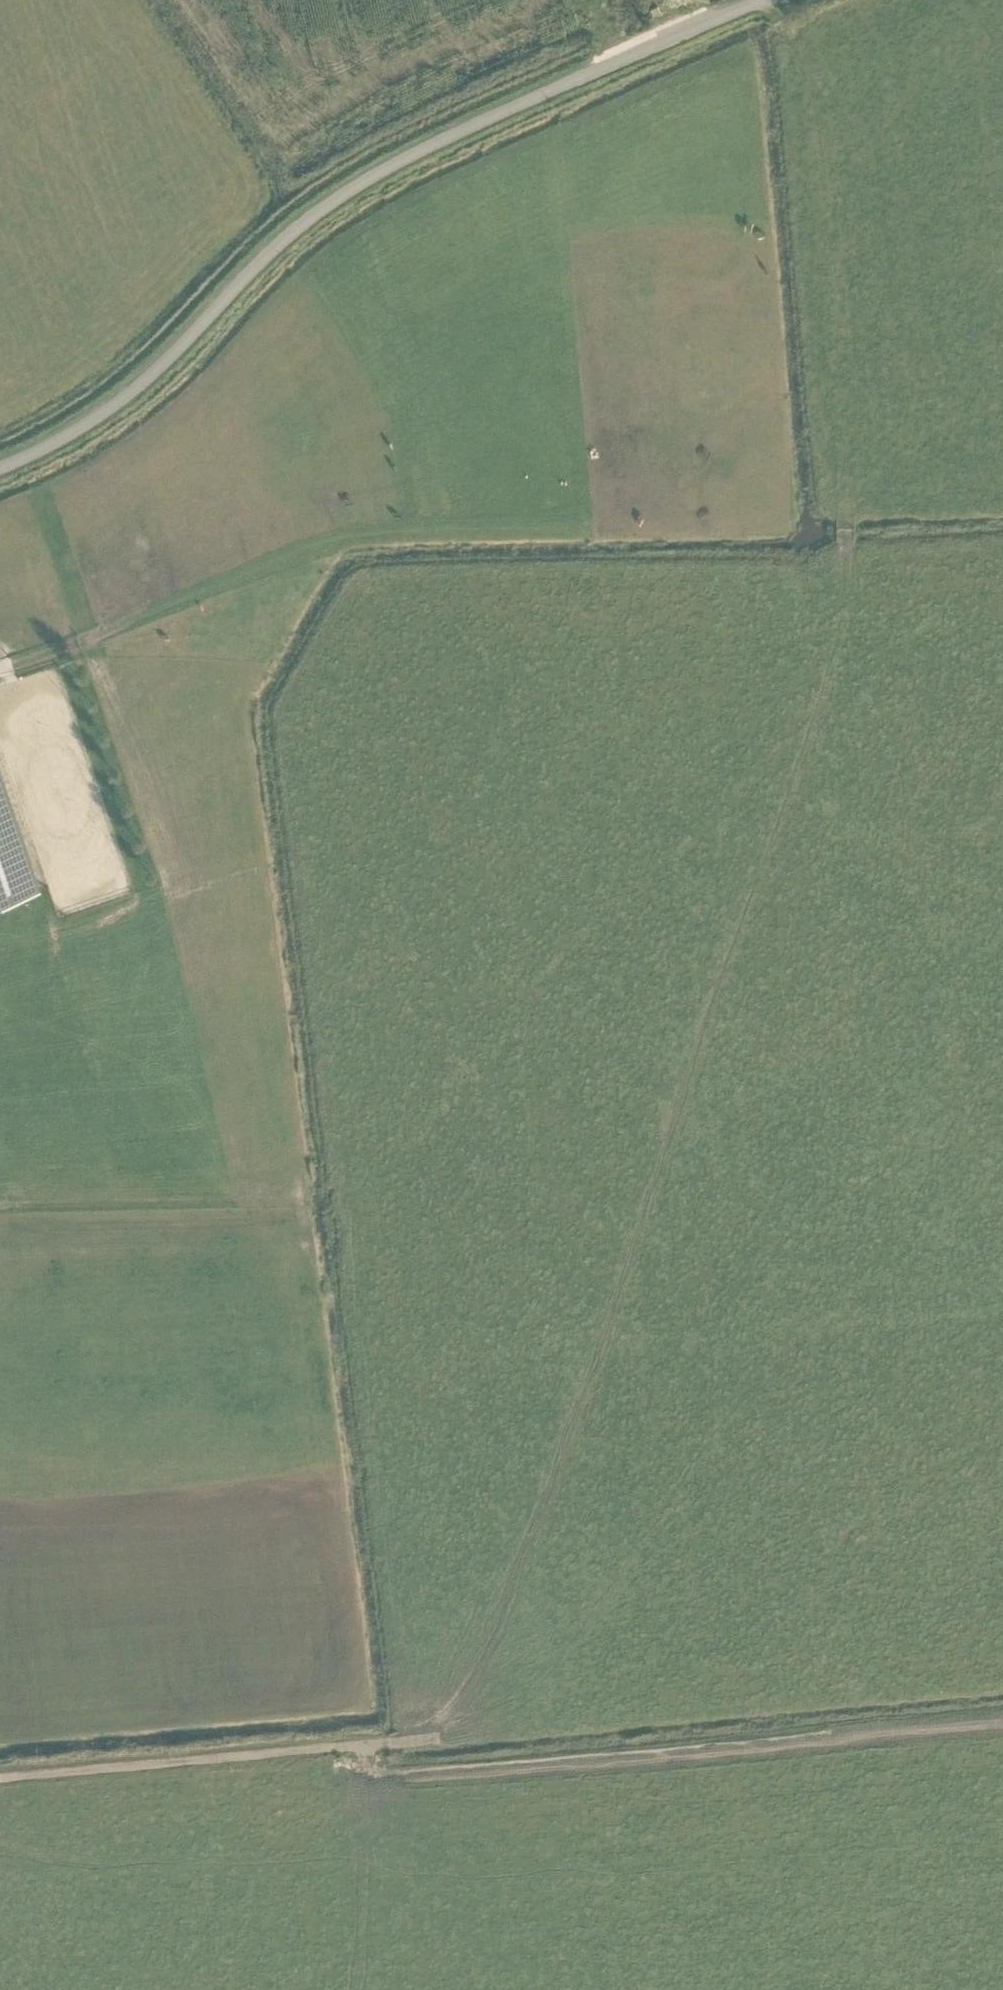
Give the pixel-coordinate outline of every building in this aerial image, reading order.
[(0,772),(0,900),(39,887),(0,772)]
